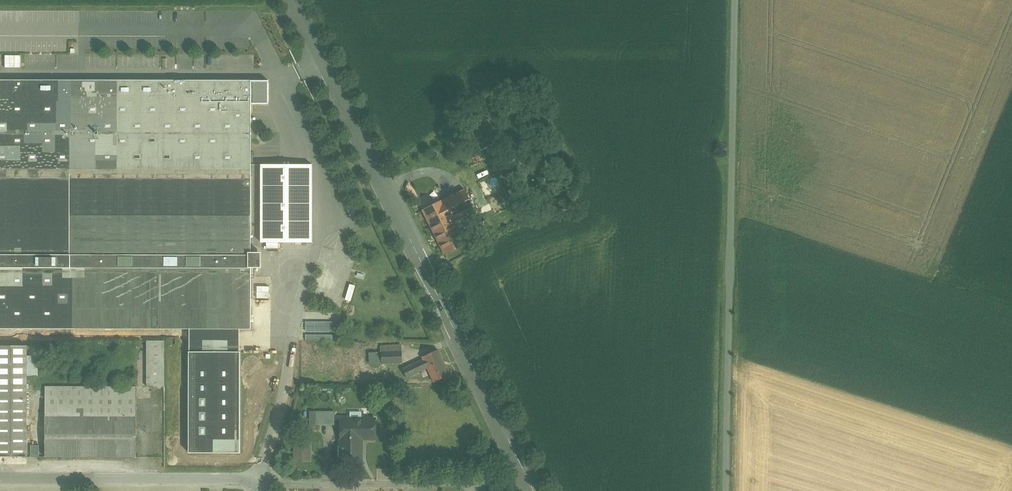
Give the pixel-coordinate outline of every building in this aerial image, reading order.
[(251,267),(255,267),(261,267),(261,252),(255,252),(251,252),(252,174),(252,104),(269,104),(269,81),(242,80),(87,80),(70,80),(0,80),(0,328),(70,329),(189,329),(189,452),(240,453),(241,329),(251,329),(251,268),(251,267)] [(262,242),(313,242),(313,164),(261,165),(262,242)] [(465,189),(445,200),(451,213),(455,219),(475,209),(465,189)] [(444,199),(423,210),(430,224),(451,213),(445,200),(444,199)] [(451,213),(430,224),(445,255),(467,244),(455,219),(451,213)] [(342,326),(306,326),(306,340),(342,340),(342,326)] [(165,341),(147,341),(147,386),(165,386),(165,341)] [(0,345),(0,456),(27,456),(27,345),(0,345)] [(402,345),(381,346),(382,352),(376,352),(377,363),(403,362),(402,345)] [(439,350),(423,357),(424,359),(403,368),(408,378),(428,368),(435,382),(450,375),(439,350)] [(136,386),(46,386),(46,416),(136,416),(136,386)] [(335,411),(317,411),(317,424),(317,425),(335,425),(335,411)] [(136,416),(46,416),(46,457),(136,457),(136,416)] [(376,419),(342,419),(341,464),(361,464),(362,438),(376,438),(376,429),(376,419)] [(304,443),(297,443),(296,459),(308,460),(309,444),(305,443),(305,442),(304,442),(304,443)] [(40,445),(31,445),(31,457),(41,457),(40,445)]
